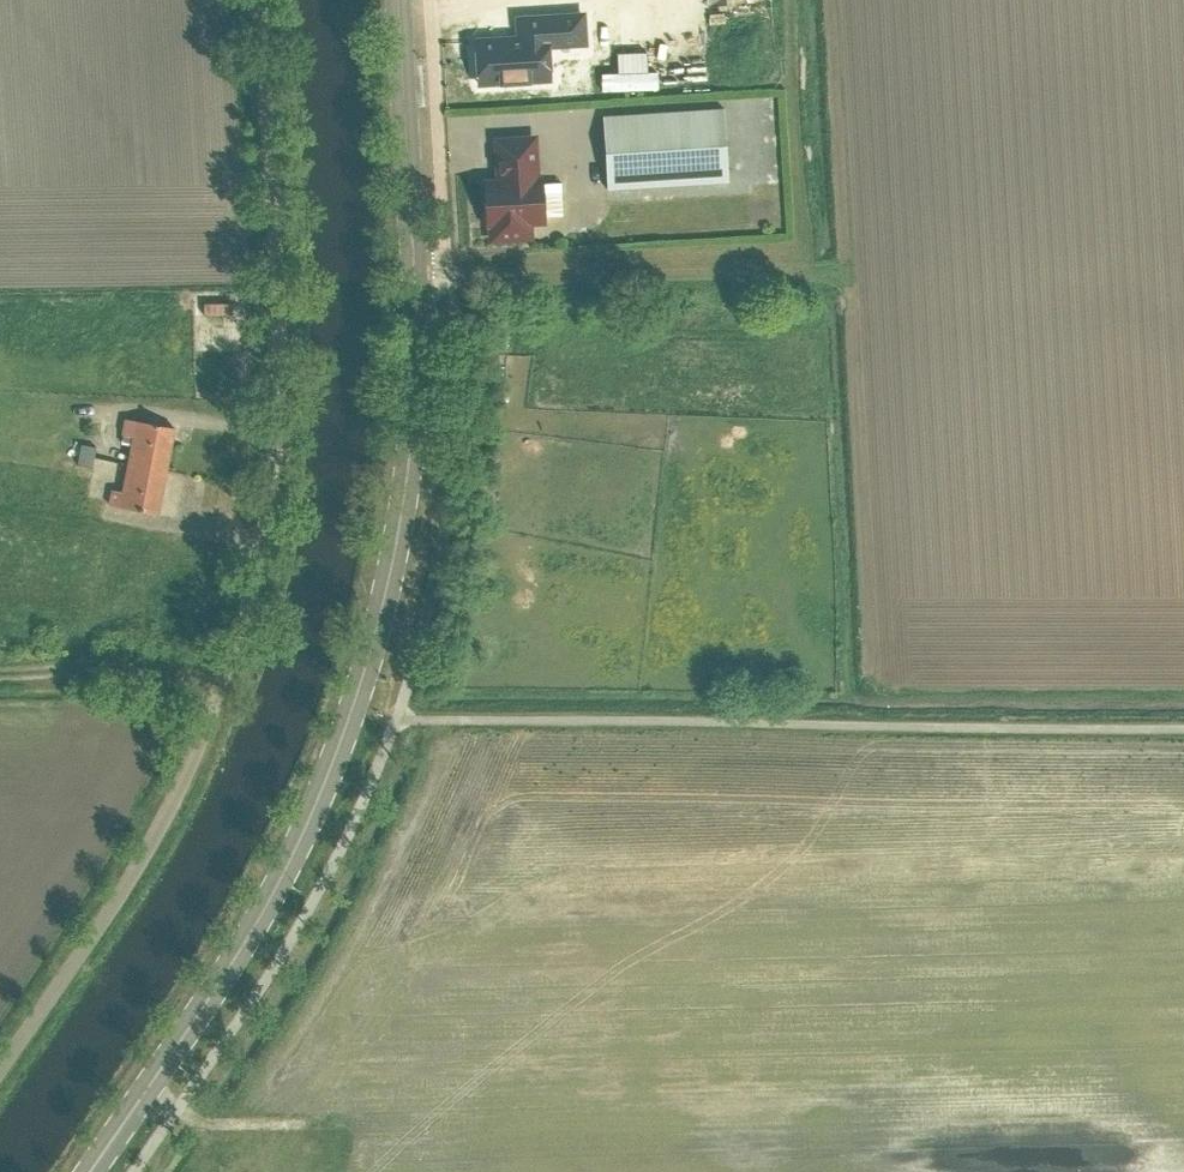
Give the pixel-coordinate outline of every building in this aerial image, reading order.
[(506,39),(477,41),(479,83),(550,79),(548,45),(585,43),(583,15),(518,19),(520,42),(506,42),(506,39)] [(647,70),(647,52),(618,52),(618,72),(602,73),(602,90),(658,90),(658,70),(647,70)] [(602,116),(607,189),(728,181),(723,108),(602,116)] [(498,142),(500,181),(485,182),(487,225),(499,224),(500,228),(503,231),(506,233),(510,234),(514,233),(518,230),(520,227),(520,223),(544,221),(542,178),(535,179),(532,139),(498,142)] [(123,434),(134,436),(123,491),(113,489),(110,505),(158,514),(174,427),(126,418),(123,434)] [(97,448),(82,445),(79,464),(94,466),(97,448)]
